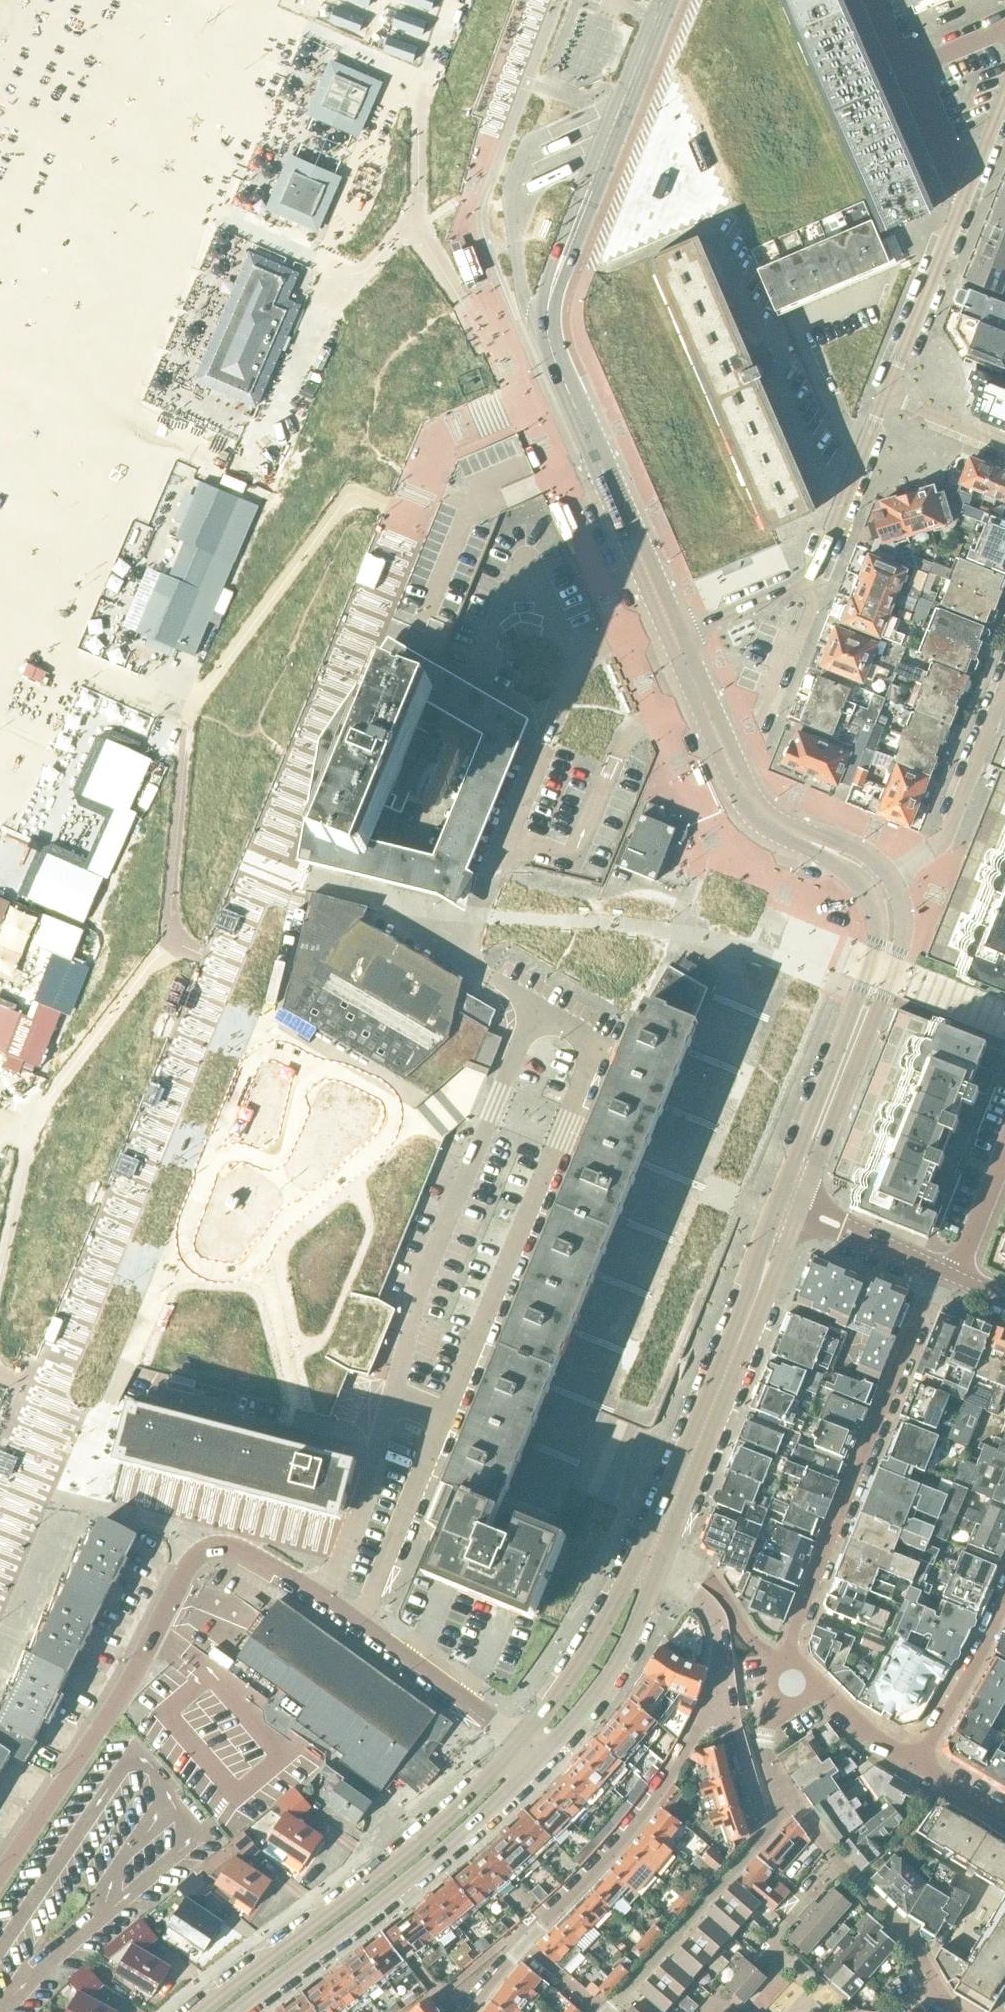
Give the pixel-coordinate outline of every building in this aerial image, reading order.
[(372,36),(399,46),(393,61),(428,74),(453,6),(437,0),(385,0),(372,36)] [(841,0),(787,0),(809,52),(854,31),(841,0)] [(835,111),(880,91),(854,31),(809,52),(835,111)] [(321,229),(341,172),(338,171),(352,132),(362,136),(383,76),(328,57),(308,112),(314,114),(299,154),(288,150),(267,210),(321,229)] [(880,91),(835,111),(860,171),(905,149),(880,91)] [(930,209),(905,149),(860,171),(885,228),(908,219),(909,221),(912,220),(911,217),(930,209)] [(637,215),(679,202),(667,163),(625,177),(637,215)] [(1004,222),(1004,199),(1001,197),(993,218),(1004,222)] [(993,218),(985,238),(1004,246),(1004,222),(993,218)] [(883,240),(873,219),(759,268),(779,313),(878,271),(906,259),(895,234),(883,240)] [(777,372),(775,369),(767,350),(768,350),(767,349),(750,355),(699,235),(653,254),(713,394),(719,408),(771,528),(817,508),(779,421),(761,380),(777,372)] [(1004,270),(1004,246),(985,238),(977,258),(1004,270)] [(303,304),(290,299),(301,272),(251,251),(195,380),(259,408),(303,304)] [(1004,286),(1004,270),(977,258),(969,279),(1002,292),(1004,286)] [(972,288),(971,288),(964,285),(959,287),(955,298),(957,303),(964,306),(962,311),(1004,328),(1004,301),(972,288)] [(962,311),(956,328),(960,334),(967,346),(972,353),(1004,365),(1002,371),(1004,372),(1004,328),(962,311)] [(1004,427),(1004,379),(977,369),(972,382),(979,384),(975,394),(979,396),(974,408),(974,409),(974,410),(974,411),(975,412),(976,414),(981,416),(981,417),(1004,427)] [(965,503),(967,498),(962,496),(961,494),(960,493),(961,492),(972,497),(976,487),(987,492),(988,492),(991,484),(987,481),(993,464),(976,457),(970,460),(958,490),(950,487),(954,500),(965,503)] [(1004,499),(1004,469),(993,464),(987,481),(991,484),(988,492),(987,492),(984,498),(995,503),(998,496),(1004,499)] [(961,513),(965,503),(954,500),(949,502),(945,490),(937,492),(934,485),(920,489),(931,527),(954,521),(954,520),(955,520),(958,519),(961,513)] [(899,491),(897,496),(908,534),(931,527),(920,489),(915,486),(899,491)] [(894,538),(908,534),(897,496),(882,501),(884,508),(876,510),(884,537),(877,538),(872,549),(894,558),(897,551),(894,538)] [(260,527),(203,503),(186,543),(222,558),(206,596),(167,579),(140,641),(201,667),(260,527)] [(961,513),(982,521),(984,521),(988,523),(982,536),(1004,545),(1004,519),(965,503),(961,513)] [(982,536),(977,549),(973,547),(970,556),(1004,570),(1004,545),(982,536)] [(861,575),(899,591),(900,590),(919,598),(925,582),(912,577),(909,585),(903,582),(908,569),(872,553),(866,556),(863,563),(865,567),(861,575)] [(915,554),(919,568),(930,572),(934,562),(915,554)] [(943,576),(1001,599),(1004,592),(1004,591),(1004,574),(958,555),(953,566),(935,560),(931,571),(943,576)] [(901,618),(911,621),(913,613),(894,605),(899,591),(861,575),(859,574),(850,596),(852,597),(901,618)] [(998,606),(1001,599),(943,576),(941,582),(946,584),(944,587),(940,586),(938,593),(924,587),(921,596),(935,602),(936,599),(944,602),(987,619),(988,619),(993,621),(997,619),(1000,610),(998,606)] [(920,596),(911,621),(923,625),(933,601),(920,596)] [(897,630),(901,618),(852,597),(851,601),(848,600),(842,615),(844,620),(881,635),(882,634),(908,645),(911,636),(897,630)] [(928,629),(981,649),(983,643),(988,640),(992,631),(990,627),(985,625),(985,624),(942,607),(938,606),(928,629)] [(871,661),(889,669),(897,672),(902,660),(888,654),(887,656),(875,651),(879,642),(839,626),(835,636),(836,642),(839,643),(838,648),(871,661)] [(978,656),(981,649),(928,629),(920,650),(972,671),(976,669),(980,660),(978,656)] [(912,634),(909,645),(917,648),(921,638),(912,634)] [(468,684),(425,659),(390,639),(321,740),(308,814),(299,862),(314,865),(344,873),(357,876),(360,877),(387,884),(419,892),(439,896),(467,913),(475,875),(469,871),(530,722),(522,717),(487,696),(468,684)] [(828,652),(824,663),(864,679),(872,682),(876,673),(886,676),(894,679),(897,672),(889,669),(838,648),(836,651),(833,650),(828,652)] [(924,684),(958,698),(961,690),(964,691),(965,688),(970,687),(971,682),(969,678),(970,675),(938,662),(926,658),(921,670),(916,668),(916,666),(902,660),(897,672),(924,684)] [(876,723),(877,721),(882,708),(870,704),(869,708),(848,699),(852,687),(823,675),(821,679),(818,678),(814,689),(816,690),(813,697),(854,714),(864,718),(876,723)] [(955,704),(958,698),(924,684),(921,692),(916,692),(912,701),(915,705),(915,707),(952,721),(953,719),(957,717),(959,712),(957,708),(958,706),(955,704)] [(888,698),(897,702),(901,690),(892,686),(888,698)] [(882,706),(885,697),(875,693),(872,701),(882,706)] [(849,724),(854,714),(813,697),(811,705),(808,703),(803,715),(806,717),(805,720),(834,732),(839,720),(849,724)] [(904,734),(938,747),(941,740),(944,741),(945,739),(949,737),(951,731),(949,728),(950,725),(917,712),(912,726),(908,725),(904,734)] [(877,721),(876,723),(872,735),(867,746),(876,750),(886,725),(877,721)] [(852,785),(860,765),(865,750),(844,741),(841,749),(801,732),(797,743),(793,742),(785,761),(838,782),(839,780),(852,785)] [(935,754),(938,747),(904,734),(901,742),(905,744),(899,758),(932,771),(933,769),(937,768),(939,762),(937,758),(938,756),(935,754)] [(155,765),(103,743),(76,807),(109,821),(85,879),(44,862),(26,904),(85,929),(104,885),(110,887),(141,814),(135,812),(155,765)] [(858,774),(867,777),(870,769),(872,762),(890,769),(893,770),(887,786),(921,800),(922,797),(925,796),(928,789),(926,786),(930,776),(893,761),(895,757),(876,750),(867,746),(865,750),(860,765),(862,766),(858,774)] [(1001,767),(926,956),(1004,987),(1004,768),(1001,767)] [(867,777),(858,774),(855,782),(864,785),(867,777)] [(920,802),(921,800),(887,786),(881,800),(873,796),(869,806),(911,823),(915,814),(919,812),(921,805),(920,802)] [(648,802),(621,867),(656,881),(670,845),(672,845),(676,845),(680,844),(683,842),(686,840),(687,836),(688,832),(688,829),(687,825),(686,822),(683,819),(680,818),(676,817),(672,817),(669,818),(664,806),(661,807),(648,802)] [(260,993),(245,1029),(275,1041),(275,1042),(416,1109),(433,1094),(464,1067),(465,1067),(488,1076),(502,1038),(488,1033),(497,1011),(496,1011),(497,1011),(462,990),(464,978),(365,920),(370,909),(369,909),(369,908),(313,893),(313,894),(304,892),(277,958),(275,957),(260,993)] [(45,919),(35,945),(59,955),(32,1021),(0,1008),(0,1058),(42,1075),(85,967),(72,962),(83,934),(45,919)] [(18,973),(19,943),(0,943),(0,972),(18,973)] [(645,1007),(694,1027),(707,994),(704,992),(706,988),(699,984),(697,988),(666,971),(645,1007)] [(694,1027),(645,1007),(643,1015),(639,1026),(636,1033),(630,1031),(625,1043),(631,1045),(618,1076),(665,1098),(694,1027)] [(990,1070),(989,1069),(979,1065),(987,1045),(898,1010),(831,1177),(857,1187),(856,1188),(855,1189),(853,1192),(852,1194),(852,1195),(852,1196),(852,1197),(852,1200),(853,1202),(850,1208),(930,1241),(936,1224),(939,1217),(921,1210),(925,1202),(934,1206),(940,1191),(948,1194),(955,1176),(954,1175),(981,1109),(974,1106),(980,1092),(987,1095),(993,1079),(994,1078),(994,1076),(993,1075),(993,1073),(992,1072),(992,1071),(990,1070)] [(121,1357),(120,1359),(137,1368),(148,1370),(150,1371),(171,1376),(171,1377),(169,1381),(196,1388),(197,1384),(197,1383),(281,1404),(282,1404),(283,1404),(290,1406),(306,1410),(315,1412),(316,1412),(331,1416),(331,1415),(332,1413),(348,1372),(349,1372),(350,1370),(353,1370),(369,1374),(370,1372),(395,1311),(396,1309),(380,1299),(379,1298),(381,1292),(382,1291),(383,1288),(395,1259),(399,1248),(413,1214),(420,1198),(422,1193),(439,1149),(440,1148),(442,1142),(444,1139),(445,1137),(445,1136),(446,1136),(459,1124),(466,1118),(468,1119),(470,1120),(471,1119),(488,1077),(488,1076),(465,1067),(464,1067),(433,1094),(416,1109),(275,1042),(254,1032),(241,1064),(212,1134),(194,1179),(169,1239),(144,1301),(121,1357)] [(590,1145),(638,1163),(665,1098),(618,1076),(608,1102),(602,1099),(597,1111),(603,1114),(590,1145)] [(563,1211),(610,1231),(638,1163),(590,1145),(579,1170),(574,1168),(569,1180),(574,1183),(563,1211)] [(534,1281),(582,1300),(610,1231),(563,1211),(551,1239),(546,1237),(540,1250),(546,1253),(534,1281)] [(851,1320),(875,1330),(859,1370),(879,1378),(896,1337),(892,1335),(908,1292),(868,1276),(864,1286),(855,1282),(857,1276),(815,1259),(798,1304),(849,1325),(851,1320)] [(506,1350),(554,1369),(582,1300),(534,1281),(523,1309),(517,1307),(513,1318),(518,1321),(506,1350)] [(916,1375),(915,1378),(941,1388),(969,1318),(943,1307),(916,1375)] [(781,1333),(834,1355),(840,1341),(827,1336),(829,1329),(789,1313),(781,1333)] [(940,1391),(951,1396),(953,1397),(964,1401),(994,1328),(969,1318),(941,1388),(940,1391)] [(986,1411),(1004,1365),(1004,1332),(994,1328),(964,1401),(965,1402),(986,1411)] [(773,1353),(813,1370),(816,1364),(829,1369),(834,1355),(781,1333),(773,1353)] [(489,1391),(477,1421),(524,1440),(554,1369),(506,1350),(494,1378),(489,1376),(484,1389),(489,1391)] [(773,1372),(767,1386),(797,1398),(807,1374),(774,1360),(769,1361),(767,1367),(769,1371),(773,1372)] [(997,1415),(1001,1406),(1000,1405),(1004,1393),(1004,1365),(986,1411),(997,1415)] [(825,1374),(813,1370),(804,1389),(817,1394),(821,1385),(825,1374)] [(830,1376),(825,1374),(821,1385),(833,1390),(870,1405),(878,1386),(868,1381),(862,1384),(832,1372),(830,1376)] [(947,1406),(951,1396),(940,1391),(941,1388),(915,1378),(914,1381),(901,1414),(944,1431),(942,1435),(967,1445),(982,1410),(997,1415),(986,1411),(965,1402),(956,1424),(942,1419),(944,1414),(947,1416),(951,1407),(947,1406)] [(828,1401),(820,1420),(823,1421),(852,1432),(858,1418),(864,1421),(869,1408),(831,1393),(833,1390),(821,1385),(817,1394),(816,1396),(828,1401)] [(805,1423),(808,1415),(808,1414),(797,1409),(801,1399),(797,1398),(767,1386),(761,1401),(755,1398),(751,1408),(782,1420),(780,1425),(792,1430),(801,1434),(801,1433),(805,1423)] [(343,1459),(137,1404),(123,1456),(341,1515),(353,1467),(344,1465),(343,1459)] [(854,1433),(852,1432),(823,1421),(820,1420),(808,1415),(805,1423),(801,1433),(801,1434),(816,1438),(818,1439),(815,1445),(818,1446),(816,1450),(843,1461),(845,1457),(849,1448),(850,1448),(854,1446),(856,1441),(855,1437),(853,1436),(854,1433)] [(781,1456),(790,1460),(792,1456),(779,1450),(786,1432),(753,1419),(744,1441),(755,1446),(777,1454),(781,1456)] [(524,1440),(477,1421),(466,1446),(461,1444),(456,1456),(461,1459),(450,1487),(498,1506),(524,1440)] [(904,1423),(890,1457),(914,1467),(915,1467),(925,1471),(939,1437),(904,1423)] [(801,1434),(792,1430),(785,1446),(794,1450),(797,1443),(801,1434)] [(968,1489),(1004,1504),(1004,1435),(999,1450),(980,1444),(979,1448),(983,1450),(977,1466),(962,1460),(953,1483),(968,1489)] [(770,1471),(781,1475),(783,1472),(787,1460),(790,1461),(790,1460),(781,1456),(779,1463),(775,1461),(775,1460),(753,1451),(755,1446),(744,1441),(739,1439),(727,1469),(731,1471),(761,1483),(763,1483),(769,1470),(771,1470),(770,1471)] [(794,1450),(792,1456),(790,1460),(790,1461),(836,1480),(844,1461),(843,1461),(816,1450),(797,1443),(794,1450)] [(884,1456),(880,1468),(906,1479),(909,1471),(912,1472),(914,1467),(890,1457),(884,1456)] [(840,1481),(836,1480),(790,1461),(787,1460),(783,1472),(781,1475),(780,1479),(832,1500),(840,1481)] [(946,1495),(951,1482),(942,1478),(936,1491),(909,1481),(915,1467),(914,1467),(912,1472),(909,1471),(906,1479),(880,1468),(871,1490),(938,1518),(942,1509),(945,1501),(945,1500),(947,1496),(946,1495)] [(762,1525),(766,1517),(769,1509),(765,1508),(769,1497),(757,1493),(761,1483),(731,1471),(722,1491),(718,1491),(715,1499),(718,1503),(742,1513),(745,1505),(754,1508),(755,1504),(758,1505),(755,1512),(749,1510),(746,1519),(762,1525)] [(773,1498),(825,1519),(832,1500),(780,1479),(779,1481),(790,1485),(787,1492),(777,1488),(773,1498)] [(968,1489),(953,1483),(951,1482),(946,1495),(947,1496),(945,1500),(945,1501),(942,1509),(1004,1534),(1004,1511),(980,1500),(979,1503),(969,1498),(967,1501),(963,1500),(968,1489)] [(498,1506),(450,1487),(434,1526),(449,1533),(431,1577),(531,1617),(560,1543),(518,1526),(511,1545),(508,1544),(511,1536),(496,1529),(492,1538),(486,1535),(498,1506)] [(871,1490),(862,1512),(923,1537),(927,1525),(934,1528),(908,1517),(912,1508),(938,1519),(938,1518),(871,1490)] [(817,1537),(825,1519),(773,1498),(769,1507),(786,1514),(783,1523),(812,1535),(817,1537)] [(944,1539),(946,1540),(954,1523),(962,1529),(972,1534),(968,1544),(1001,1558),(1004,1549),(1004,1534),(942,1509),(938,1518),(938,1519),(934,1528),(932,1534),(944,1539)] [(919,1564),(912,1582),(911,1585),(922,1559),(927,1544),(932,1534),(934,1528),(927,1525),(923,1537),(862,1512),(852,1535),(892,1553),(898,1538),(902,1540),(904,1544),(909,1545),(903,1558),(919,1564)] [(722,1560),(734,1530),(737,1523),(714,1514),(704,1541),(708,1548),(717,1552),(715,1557),(722,1560)] [(324,1541),(327,1521),(305,1518),(301,1548),(319,1550),(320,1540),(324,1541)] [(138,1535),(138,1534),(106,1519),(105,1519),(104,1519),(104,1520),(99,1529),(86,1554),(119,1571),(126,1557),(130,1559),(130,1558),(128,1557),(138,1536),(138,1535)] [(784,1528),(778,1526),(773,1541),(784,1545),(781,1552),(807,1563),(816,1541),(784,1528)] [(745,1568),(753,1547),(756,1539),(734,1530),(722,1560),(720,1565),(743,1573),(737,1588),(744,1590),(751,1571),(745,1568)] [(940,1549),(944,1539),(932,1534),(927,1544),(922,1559),(932,1564),(933,1565),(940,1549)] [(756,1539),(753,1547),(762,1550),(761,1554),(760,1553),(754,1567),(798,1585),(807,1563),(781,1552),(765,1545),(768,1539),(758,1535),(756,1539)] [(919,1564),(903,1558),(892,1553),(852,1535),(845,1554),(912,1582),(919,1564)] [(942,1568),(989,1588),(998,1566),(962,1551),(958,1562),(947,1557),(942,1568)] [(86,1554),(70,1588),(104,1605),(115,1582),(118,1584),(118,1583),(114,1581),(119,1571),(86,1554)] [(903,1605),(911,1585),(912,1582),(845,1554),(835,1577),(842,1580),(903,1605)] [(924,1582),(932,1564),(922,1559),(911,1585),(911,1586),(921,1590),(922,1590),(929,1594),(933,1586),(924,1582)] [(979,1611),(989,1588),(942,1568),(937,1580),(948,1585),(944,1596),(979,1611)] [(796,1592),(751,1575),(741,1597),(753,1602),(751,1609),(784,1622),(796,1592)] [(901,1609),(903,1605),(842,1580),(835,1577),(829,1594),(825,1604),(827,1609),(868,1625),(866,1632),(888,1641),(892,1632),(901,1609)] [(911,1585),(903,1605),(901,1609),(967,1639),(968,1637),(978,1614),(947,1601),(940,1617),(936,1615),(936,1611),(917,1603),(922,1590),(921,1590),(911,1586),(911,1585)] [(93,1625),(104,1605),(70,1588),(53,1622),(85,1638),(91,1626),(96,1628),(96,1627),(93,1625)] [(238,1658),(287,1693),(277,1706),(298,1721),(347,1756),(343,1761),(383,1790),(400,1766),(409,1776),(424,1761),(422,1759),(429,1749),(432,1752),(439,1741),(438,1739),(450,1723),(280,1600),(238,1658)] [(926,1650),(952,1665),(967,1639),(901,1609),(892,1632),(905,1639),(908,1630),(916,1633),(916,1632),(924,1636),(928,1633),(932,1635),(926,1650)] [(80,1649),(85,1638),(53,1622),(36,1655),(70,1672),(81,1650),(83,1652),(84,1651),(80,1649)] [(844,1662),(845,1662),(855,1637),(817,1622),(811,1638),(835,1648),(830,1662),(842,1666),(844,1662)] [(943,1681),(952,1665),(926,1650),(905,1639),(892,1632),(888,1641),(883,1652),(876,1665),(874,1669),(857,1701),(882,1715),(882,1712),(890,1717),(888,1720),(900,1727),(918,1722),(942,1680),(943,1681)] [(888,1641),(866,1632),(861,1643),(883,1652),(888,1641)] [(835,1648),(811,1638),(810,1642),(812,1655),(857,1701),(874,1669),(863,1659),(855,1668),(852,1664),(848,1663),(844,1666),(845,1662),(844,1662),(842,1666),(830,1662),(835,1648)] [(649,1675),(671,1689),(698,1699),(709,1669),(689,1662),(681,1658),(662,1646),(645,1672),(649,1675)] [(59,1694),(70,1672),(36,1655),(19,1690),(51,1706),(57,1694),(61,1696),(62,1695),(59,1694)] [(1004,1684),(1004,1662),(995,1656),(985,1673),(1004,1684)] [(985,1673),(975,1691),(1003,1707),(1004,1704),(1004,1684),(985,1673)] [(698,1699),(671,1689),(649,1675),(631,1699),(632,1700),(652,1715),(657,1720),(660,1723),(659,1724),(678,1740),(691,1716),(698,1699)] [(35,1739),(36,1739),(47,1719),(49,1720),(50,1720),(45,1717),(51,1706),(19,1690),(2,1722),(2,1724),(19,1734),(27,1737),(34,1740),(35,1739)] [(1003,1707),(975,1691),(964,1709),(992,1726),(1003,1707)] [(615,1720),(641,1742),(648,1734),(646,1732),(657,1720),(652,1715),(632,1700),(615,1720)] [(981,1745),(992,1726),(964,1709),(953,1729),(981,1745)] [(634,1750),(641,1742),(615,1720),(598,1739),(622,1760),(632,1749),(634,1750)] [(36,1739),(35,1739),(34,1740),(27,1737),(19,1734),(2,1724),(2,1722),(0,1721),(0,1745),(4,1747),(7,1749),(12,1753),(11,1754),(26,1761),(38,1741),(36,1740),(36,1739)] [(944,1753),(968,1767),(981,1745),(953,1729),(943,1747),(944,1753)] [(830,1746),(841,1739),(836,1732),(828,1738),(827,1741),(830,1746)] [(792,1774),(818,1755),(825,1751),(814,1734),(795,1747),(781,1757),(792,1774)] [(578,1755),(605,1781),(610,1784),(621,1771),(617,1768),(623,1761),(622,1760),(598,1739),(595,1736),(588,1744),(592,1748),(583,1758),(578,1755)] [(1004,1747),(1004,1739),(1002,1743),(995,1739),(989,1750),(990,1751),(997,1754),(999,1750),(1002,1752),(1004,1747)] [(11,1754),(12,1753),(7,1749),(4,1747),(0,1745),(0,1773),(11,1754)] [(709,1782),(731,1776),(724,1745),(706,1749),(698,1745),(692,1758),(705,1765),(709,1782)] [(997,1754),(990,1765),(984,1761),(990,1751),(989,1750),(981,1745),(968,1767),(1001,1788),(1004,1782),(1004,1747),(1002,1752),(999,1750),(997,1754)] [(827,1769),(818,1755),(792,1774),(804,1791),(851,1759),(844,1750),(831,1759),(835,1764),(827,1769)] [(564,1778),(587,1800),(592,1803),(604,1790),(600,1786),(605,1781),(578,1755),(572,1762),(576,1766),(564,1778)] [(816,1808),(842,1790),(836,1782),(844,1776),(844,1777),(858,1767),(851,1759),(804,1791),(816,1808)] [(325,1764),(319,1775),(337,1785),(343,1773),(325,1764)] [(649,1783),(658,1769),(653,1764),(642,1776),(649,1783)] [(857,1834),(841,1845),(862,1870),(888,1848),(881,1839),(904,1819),(898,1811),(907,1795),(923,1805),(930,1796),(877,1764),(860,1777),(876,1800),(884,1794),(886,1795),(886,1796),(885,1797),(890,1804),(858,1831),(856,1833),(857,1834)] [(713,1795),(718,1812),(739,1806),(731,1776),(709,1782),(701,1785),(705,1797),(713,1795)] [(582,1805),(587,1800),(564,1778),(548,1796),(570,1818),(574,1822),(586,1809),(582,1805)] [(359,1824),(374,1803),(343,1782),(328,1802),(359,1824)] [(675,1784),(669,1793),(678,1800),(684,1791),(675,1784)] [(633,1787),(625,1798),(626,1798),(632,1805),(641,1793),(633,1787)] [(305,1788),(301,1794),(295,1788),(278,1802),(287,1813),(270,1838),(292,1852),(291,1854),(306,1865),(324,1837),(296,1819),(299,1814),(309,1806),(311,1807),(312,1807),(311,1806),(318,1797),(305,1788)] [(827,1825),(860,1802),(857,1798),(851,1803),(842,1790),(816,1808),(827,1825)] [(564,1824),(570,1818),(548,1796),(531,1813),(526,1809),(551,1837),(556,1841),(568,1827),(564,1824)] [(646,1829),(666,1845),(683,1822),(669,1812),(675,1803),(666,1796),(659,1806),(662,1808),(646,1829)] [(921,1827),(922,1828),(918,1833),(929,1840),(933,1834),(949,1845),(950,1844),(972,1858),(972,1859),(999,1876),(1000,1875),(1004,1878),(1004,1836),(991,1828),(992,1827),(966,1811),(965,1812),(941,1797),(938,1802),(921,1827)] [(608,1819),(616,1826),(618,1823),(632,1805),(626,1798),(608,1819)] [(863,1805),(860,1802),(827,1825),(839,1842),(863,1822),(856,1811),(863,1805)] [(750,1835),(739,1806),(718,1812),(710,1815),(713,1827),(722,1825),(728,1842),(750,1835)] [(508,1826),(533,1854),(536,1858),(549,1846),(546,1842),(551,1837),(526,1809),(519,1815),(523,1820),(512,1830),(508,1826)] [(748,1869),(763,1882),(776,1867),(782,1872),(812,1839),(794,1816),(748,1869)] [(599,1845),(616,1826),(608,1819),(591,1838),(599,1845)] [(527,1860),(533,1854),(508,1826),(501,1832),(505,1836),(493,1848),(514,1872),(517,1876),(531,1863),(527,1860)] [(673,1851),(666,1845),(646,1829),(628,1850),(648,1866),(656,1872),(673,1851)] [(229,1848),(198,1875),(201,1878),(208,1872),(213,1878),(221,1884),(243,1899),(242,1901),(257,1911),(275,1883),(247,1865),(250,1861),(261,1852),(262,1853),(263,1853),(246,1834),(229,1848)] [(580,1865),(599,1845),(591,1838),(573,1858),(580,1865)] [(711,1847),(702,1857),(699,1855),(693,1862),(712,1879),(718,1871),(727,1861),(711,1847)] [(474,1865),(494,1889),(498,1892),(511,1881),(508,1877),(514,1872),(493,1848),(474,1865)] [(612,1869),(637,1893),(655,1872),(648,1867),(648,1866),(628,1850),(612,1869)] [(945,1885),(930,1876),(925,1882),(911,1868),(895,1854),(872,1880),(910,1915),(928,1885),(950,1898),(953,1893),(943,1887),(945,1885)] [(939,1861),(930,1876),(945,1885),(943,1887),(953,1893),(950,1898),(928,1885),(910,1915),(925,1925),(922,1931),(923,1936),(930,1940),(935,1938),(945,1921),(953,1926),(971,1895),(956,1887),(952,1884),(959,1873),(939,1861)] [(489,1893),(494,1889),(474,1865),(456,1879),(452,1875),(479,1909),(492,1897),(489,1893)] [(637,1893),(612,1869),(594,1889),(612,1906),(620,1896),(630,1905),(639,1894),(637,1893)] [(772,1890),(763,1882),(748,1869),(724,1896),(749,1918),(763,1902),(773,1911),(790,1891),(780,1882),(772,1890)] [(211,1891),(201,1878),(198,1875),(181,1891),(188,1898),(171,1923),(192,1938),(191,1940),(206,1950),(224,1922),(197,1903),(200,1898),(209,1891),(210,1891),(211,1891)] [(475,1906),(479,1909),(452,1875),(445,1881),(449,1886),(437,1895),(433,1891),(432,1892),(460,1924),(473,1914),(470,1910),(475,1906)] [(681,1896),(690,1903),(701,1891),(692,1884),(681,1896)] [(807,1910),(830,1928),(852,1902),(835,1887),(821,1904),(815,1900),(807,1910)] [(539,1888),(534,1893),(541,1901),(547,1896),(539,1888)] [(612,1906),(594,1889),(575,1907),(593,1925),(612,1906)] [(459,1925),(460,1924),(432,1892),(426,1897),(429,1901),(417,1911),(439,1941),(452,1930),(450,1926),(455,1921),(459,1925)] [(679,1915),(690,1903),(681,1896),(671,1907),(679,1915)] [(769,1935),(749,1918),(724,1896),(708,1913),(710,1915),(731,1935),(733,1937),(744,1924),(763,1941),(769,1935)] [(575,1907),(557,1926),(575,1943),(593,1925),(575,1907)] [(808,1955),(830,1928),(807,1910),(799,1919),(805,1924),(791,1940),(808,1955)] [(436,1937),(439,1941),(417,1911),(397,1927),(416,1953),(419,1957),(433,1946),(430,1942),(436,1937)] [(849,1947),(875,1970),(898,1944),(882,1929),(884,1926),(875,1918),(868,1913),(852,1930),(859,1936),(849,1947)] [(710,1915),(688,1940),(723,1970),(730,1962),(718,1951),(731,1935),(710,1915)] [(989,1941),(988,1940),(972,1965),(942,1947),(935,1960),(954,1992),(988,2011),(991,2011),(1004,1989),(1004,1916),(989,1941)] [(509,1929),(500,1918),(493,1925),(502,1936),(509,1929)] [(158,1938),(146,1925),(144,1922),(104,1955),(111,1959),(121,1965),(118,1970),(140,1983),(139,1986),(154,1995),(171,1967),(143,1950),(145,1945),(155,1937),(158,1938)] [(645,1936),(654,1944),(665,1932),(656,1924),(645,1936)] [(836,1933),(842,1939),(851,1929),(844,1924),(836,1933)] [(582,1950),(575,1943),(557,1926),(538,1946),(557,1963),(564,1970),(582,1950)] [(416,1953),(397,1927),(392,1931),(387,1935),(406,1960),(411,1957),(416,1953)] [(406,1960),(387,1935),(383,1930),(376,1936),(379,1941),(366,1950),(388,1980),(401,1970),(399,1966),(406,1960)] [(832,1950),(842,1939),(836,1933),(826,1944),(832,1950)] [(491,1945),(484,1936),(474,1944),(482,1953),(491,1945)] [(644,1956),(654,1944),(645,1936),(635,1948),(644,1956)] [(672,1959),(695,1978),(705,1966),(707,1963),(719,1974),(723,1970),(688,1940),(672,1959)] [(346,1966),(368,1995),(382,1985),(379,1981),(384,1977),(388,1980),(366,1950),(363,1946),(355,1951),(358,1956),(346,1966)] [(851,1996),(875,1970),(849,1947),(828,1969),(822,1962),(815,1970),(822,1976),(847,2000),(851,1996)] [(465,1948),(453,1958),(462,1969),(473,1960),(465,1948)] [(743,1970),(741,1973),(727,1988),(744,2003),(766,1978),(768,1977),(738,1951),(731,1960),(743,1970)] [(696,1979),(695,1978),(672,1959),(669,1957),(655,1974),(696,2009),(700,2004),(685,1991),(696,1979)] [(524,1962),(508,1982),(531,2000),(532,2000),(537,1993),(540,1996),(550,1984),(524,1962)] [(611,1976),(620,1984),(630,1972),(621,1964),(611,1976)] [(365,1992),(368,1995),(346,1966),(326,1980),(348,2010),(361,2000),(358,1996),(365,1992)] [(73,1983),(80,1992),(69,2011),(118,2011),(89,1996),(91,1993),(101,1983),(103,1985),(104,1984),(89,1967),(73,1983)] [(696,2009),(655,1974),(640,1990),(659,2007),(665,2011),(667,2011),(677,2000),(691,2011),(693,2011),(696,2009)] [(609,1996),(620,1984),(611,1976),(600,1987),(609,1996)] [(319,2011),(340,2011),(339,2011),(345,2007),(348,2010),(326,1980),(307,1995),(319,2011)] [(532,2000),(531,2000),(508,1982),(493,2002),(507,2011),(521,2011),(522,2011),(527,2011),(535,2002),(532,2000)] [(307,1995),(304,1990),(296,1996),(299,2001),(287,2010),(288,2011),(319,2011),(307,1995)] [(411,1990),(402,1998),(407,2005),(417,1998),(411,1990)] [(439,2001),(435,2005),(430,1997),(411,2011),(447,2011),(439,2001)] [(493,2002),(486,2011),(507,2011),(493,2002)] [(567,2011),(581,2011),(582,2011),(573,2004),(567,2011)]
